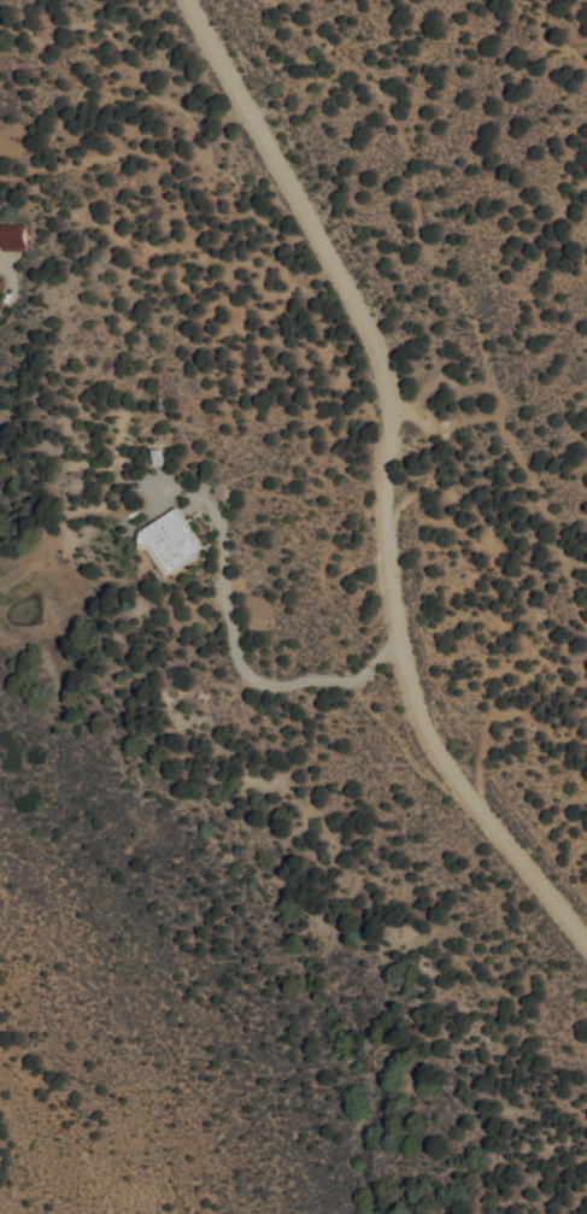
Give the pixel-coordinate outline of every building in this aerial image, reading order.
[(28,249),(27,222),(4,223),(4,249),(28,249)] [(164,575),(206,549),(180,507),(142,531),(147,538),(143,540),(164,575)]
